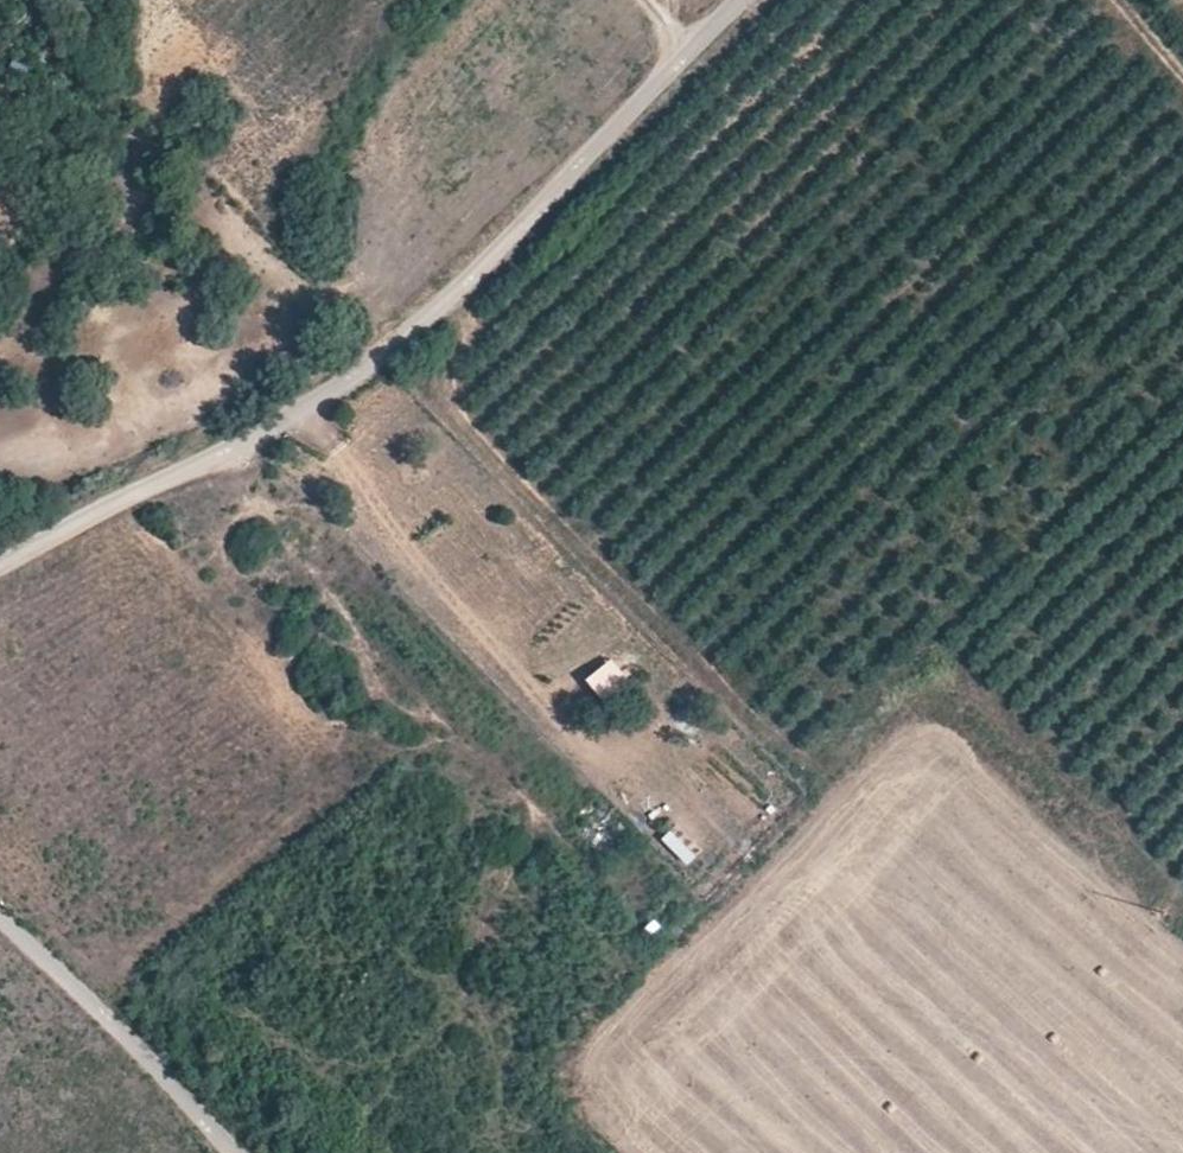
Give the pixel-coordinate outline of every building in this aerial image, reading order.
[(601,666),(587,678),(586,679),(604,702),(606,700),(620,689),(601,666)]
